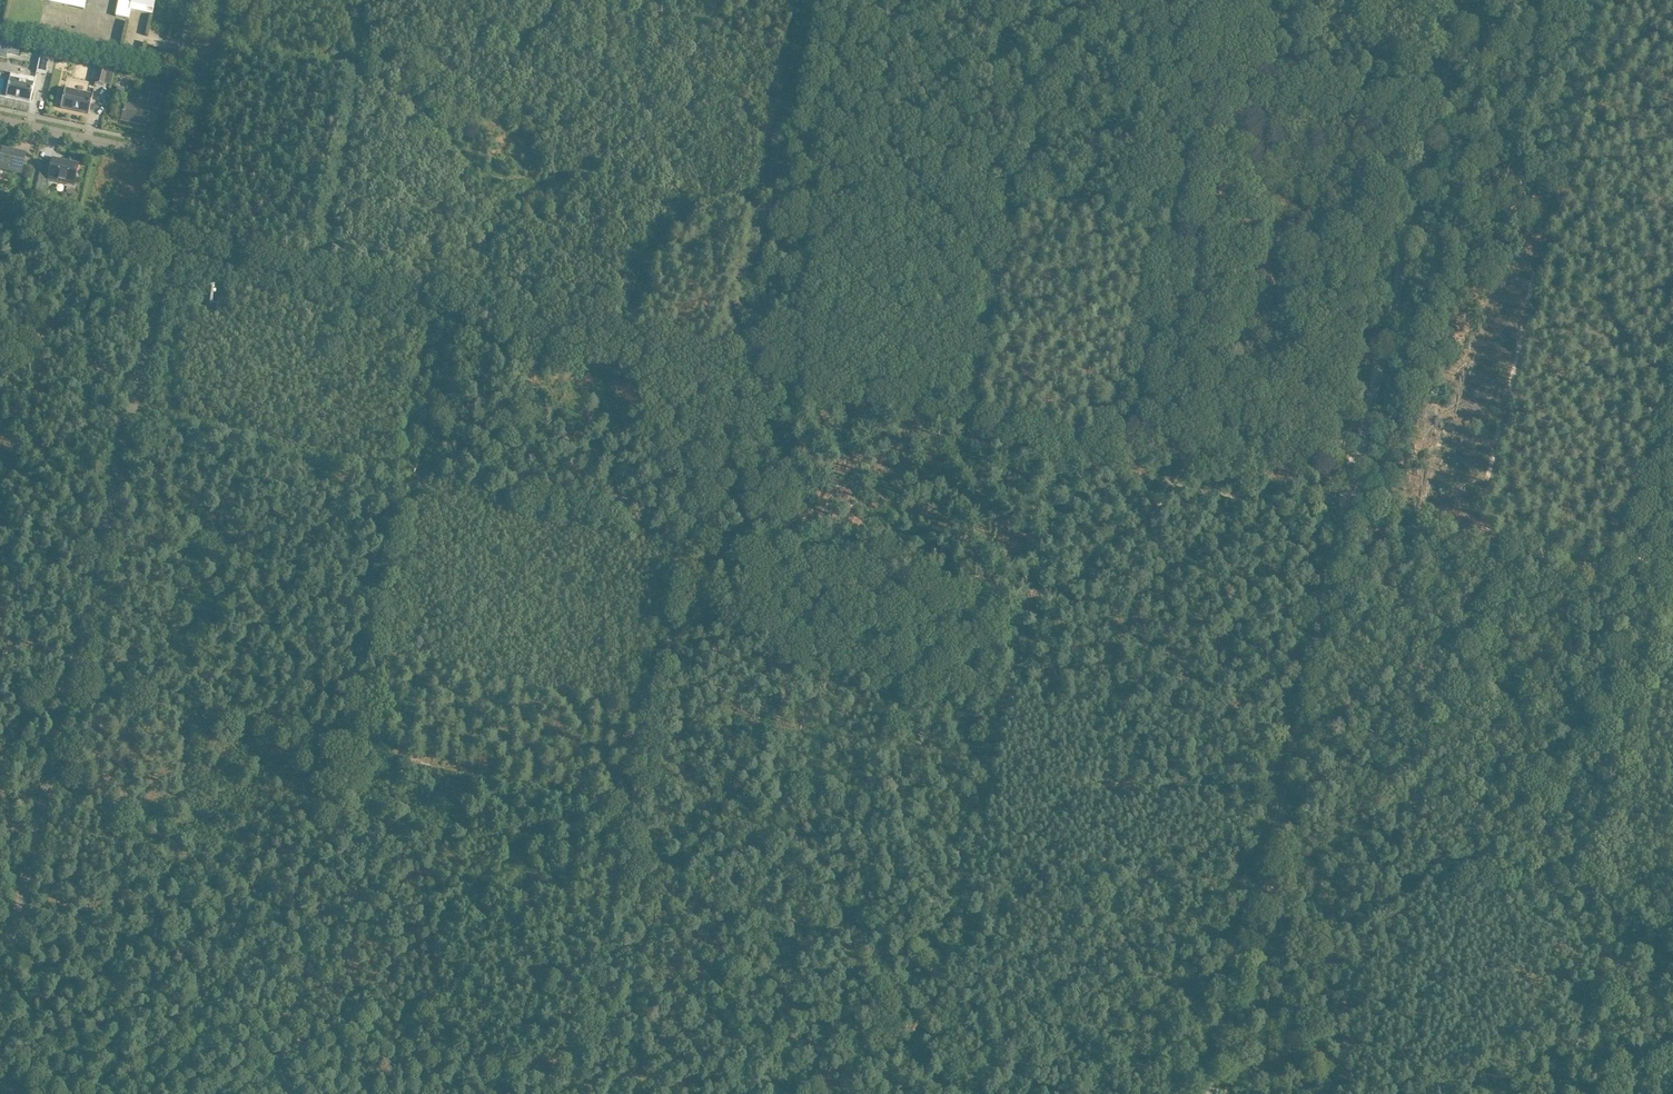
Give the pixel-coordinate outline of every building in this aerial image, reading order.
[(84,9),(86,0),(40,0),(84,9)] [(116,16),(129,19),(131,11),(152,15),(156,0),(119,0),(116,16)] [(6,58),(7,54),(18,56),(20,48),(0,43),(0,57),(6,58)] [(41,56),(37,72),(46,74),(50,58),(41,56)] [(108,65),(100,63),(95,84),(103,85),(108,65)] [(11,73),(6,96),(30,101),(36,79),(11,73)] [(65,89),(62,100),(61,101),(60,103),(60,104),(61,106),(60,108),(71,110),(72,109),(80,110),(79,112),(89,114),(93,95),(65,89)] [(143,106),(143,108),(124,104),(121,121),(147,127),(151,109),(159,110),(162,96),(149,93),(146,107),(143,106)] [(0,159),(0,167),(6,168),(6,170),(21,174),(26,153),(17,151),(17,152),(13,151),(14,151),(3,148),(0,159)] [(61,161),(53,159),(48,179),(74,185),(78,165),(68,162),(68,163),(61,162),(61,161)] [(38,184),(36,193),(45,195),(47,186),(38,184)] [(28,191),(18,189),(16,198),(26,200),(28,191)] [(221,311),(224,300),(218,299),(215,310),(221,311)]
